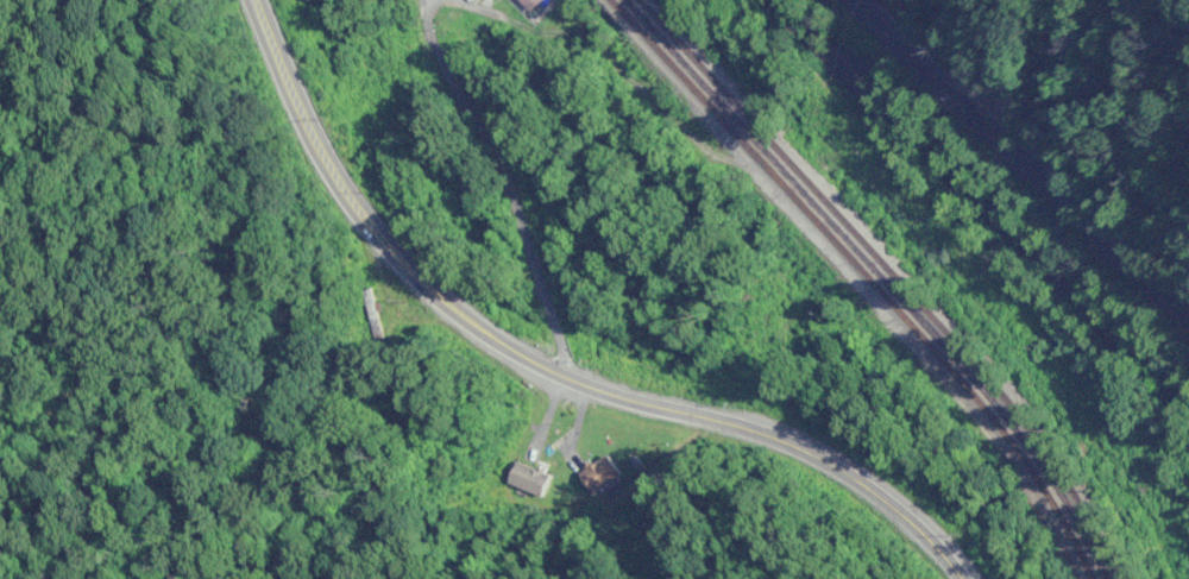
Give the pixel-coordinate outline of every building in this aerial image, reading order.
[(541,0),(517,0),(530,14),(543,2),(541,0)]
